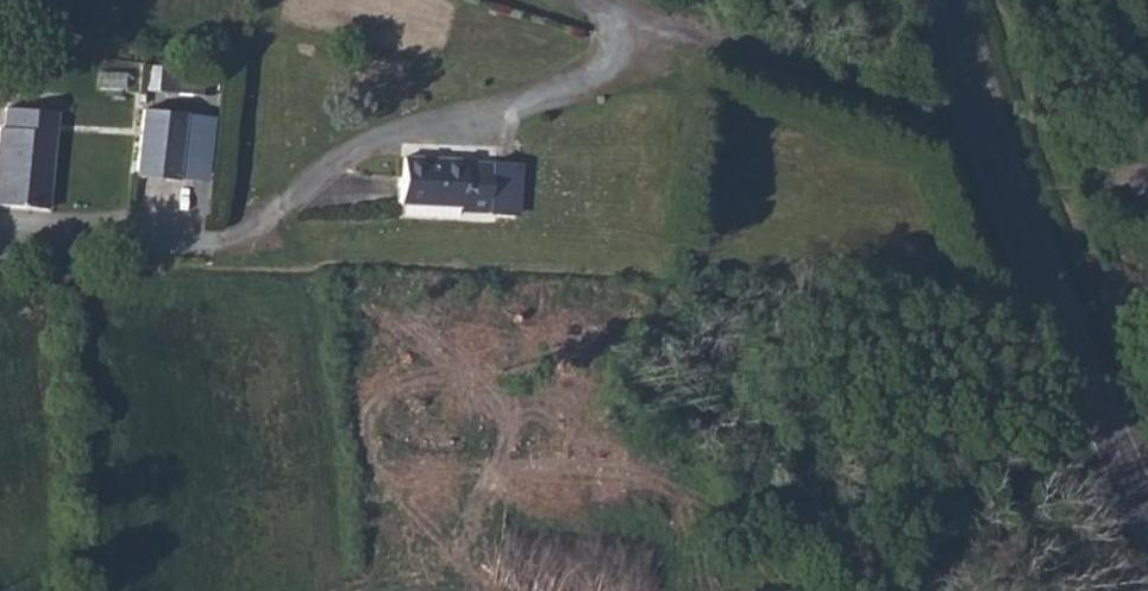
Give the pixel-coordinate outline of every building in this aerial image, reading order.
[(182,90),(184,68),(146,65),(144,87),(182,90)] [(12,97),(9,116),(1,117),(0,125),(0,211),(47,214),(55,101),(12,97)] [(183,119),(145,115),(139,180),(178,182),(183,119)] [(494,160),(405,157),(403,203),(465,205),(465,213),(492,214),(494,160)] [(523,161),(494,160),(492,214),(521,215),(523,161)]
